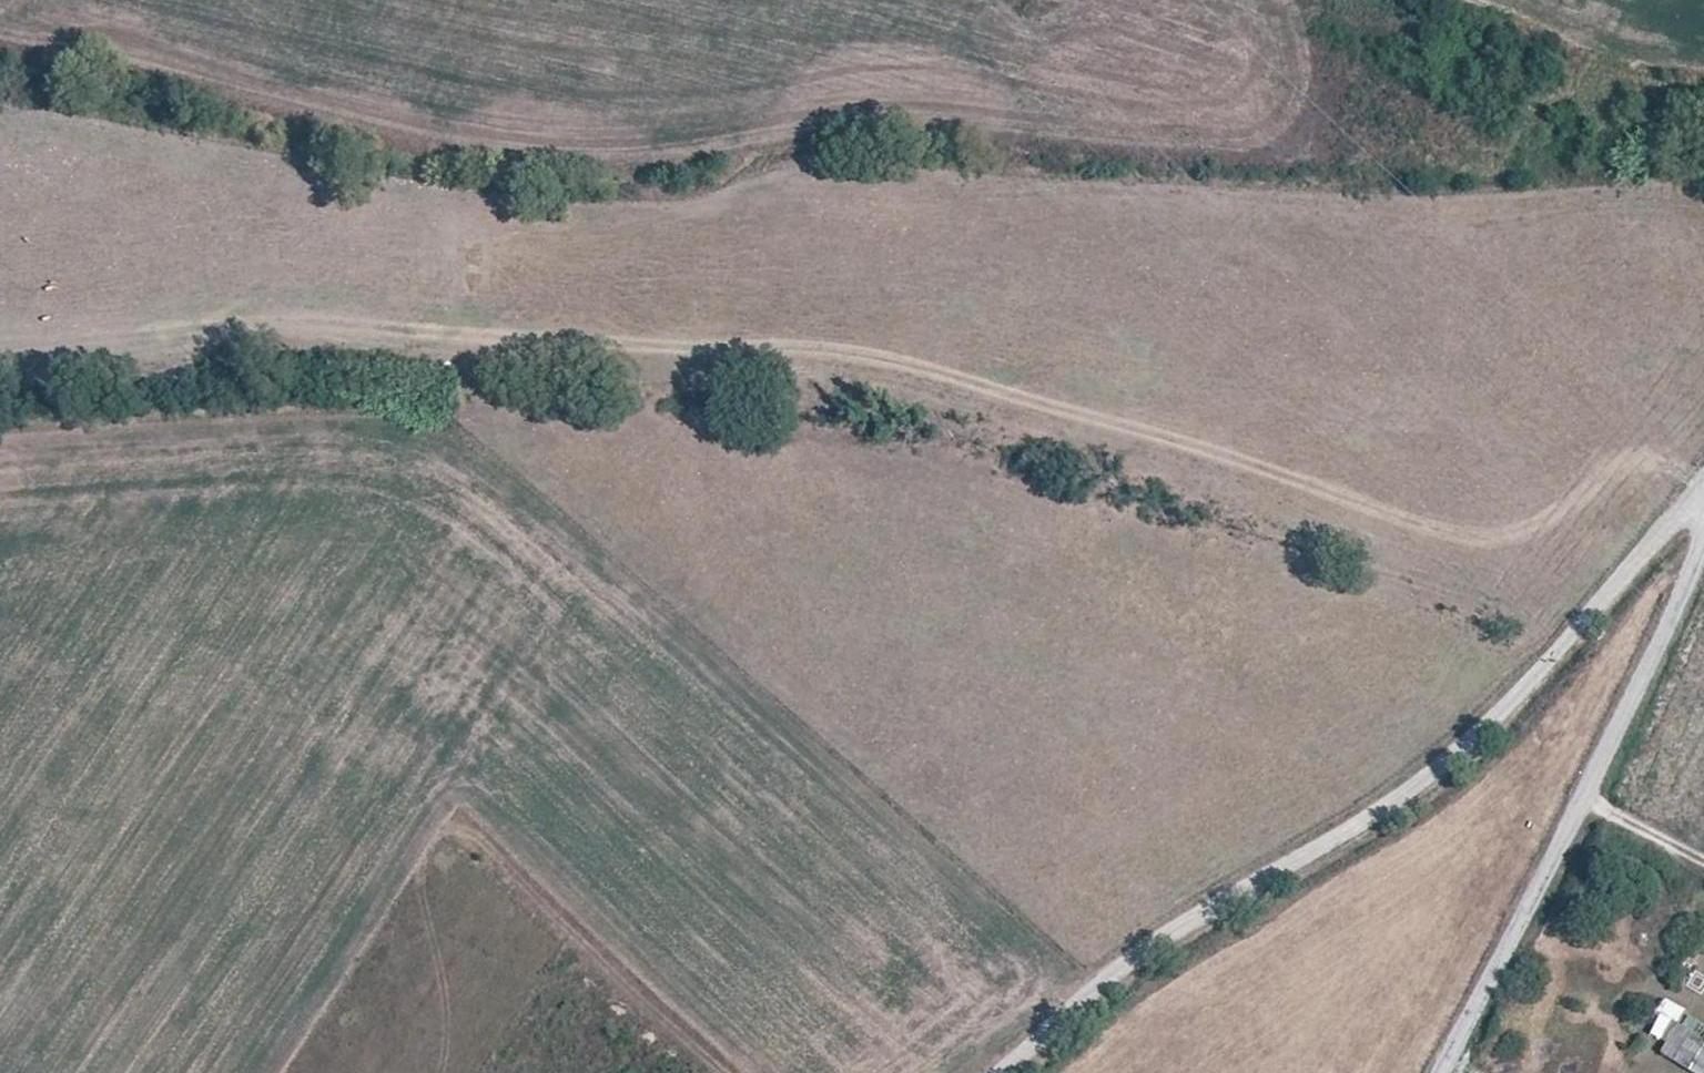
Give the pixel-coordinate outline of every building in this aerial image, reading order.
[(1669,1041),(1682,1004),(1663,998),(1650,1035),(1669,1041)] [(1659,1054),(1696,1072),(1703,1072),(1703,1036),(1676,1022),(1659,1054)]
